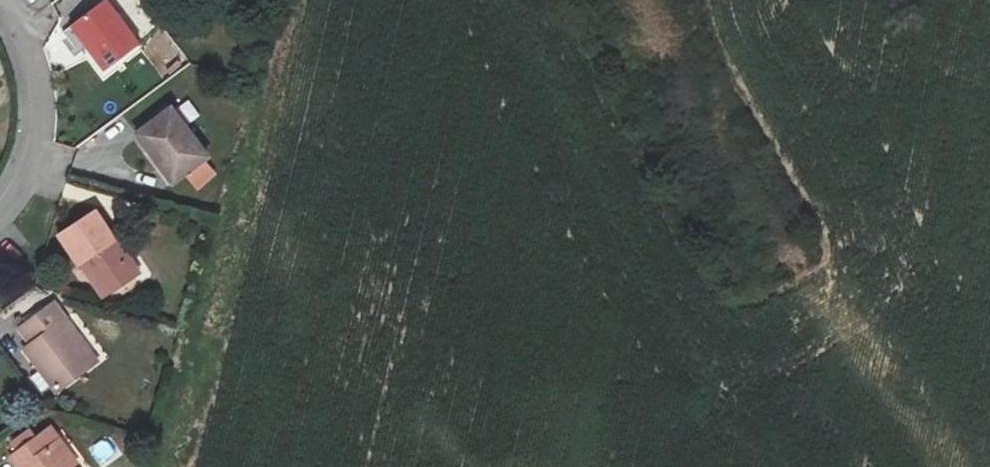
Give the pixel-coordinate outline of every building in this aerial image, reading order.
[(71,27),(104,71),(139,44),(106,0),(105,0),(71,27)] [(148,151),(172,183),(207,157),(170,108),(136,134),(148,151)] [(172,183),(148,151),(144,154),(167,187),(172,183)] [(115,241),(95,210),(57,235),(77,266),(79,265),(101,298),(134,277),(112,243),(115,241)] [(112,243),(134,277),(139,274),(117,240),(115,241),(112,243)] [(53,302),(18,328),(30,344),(23,349),(39,371),(30,378),(41,393),(50,385),(56,393),(98,362),(53,302)] [(11,443),(17,452),(35,439),(29,430),(11,443)] [(16,466),(74,466),(77,464),(59,440),(49,446),(41,435),(35,439),(17,452),(9,458),(16,466)]
